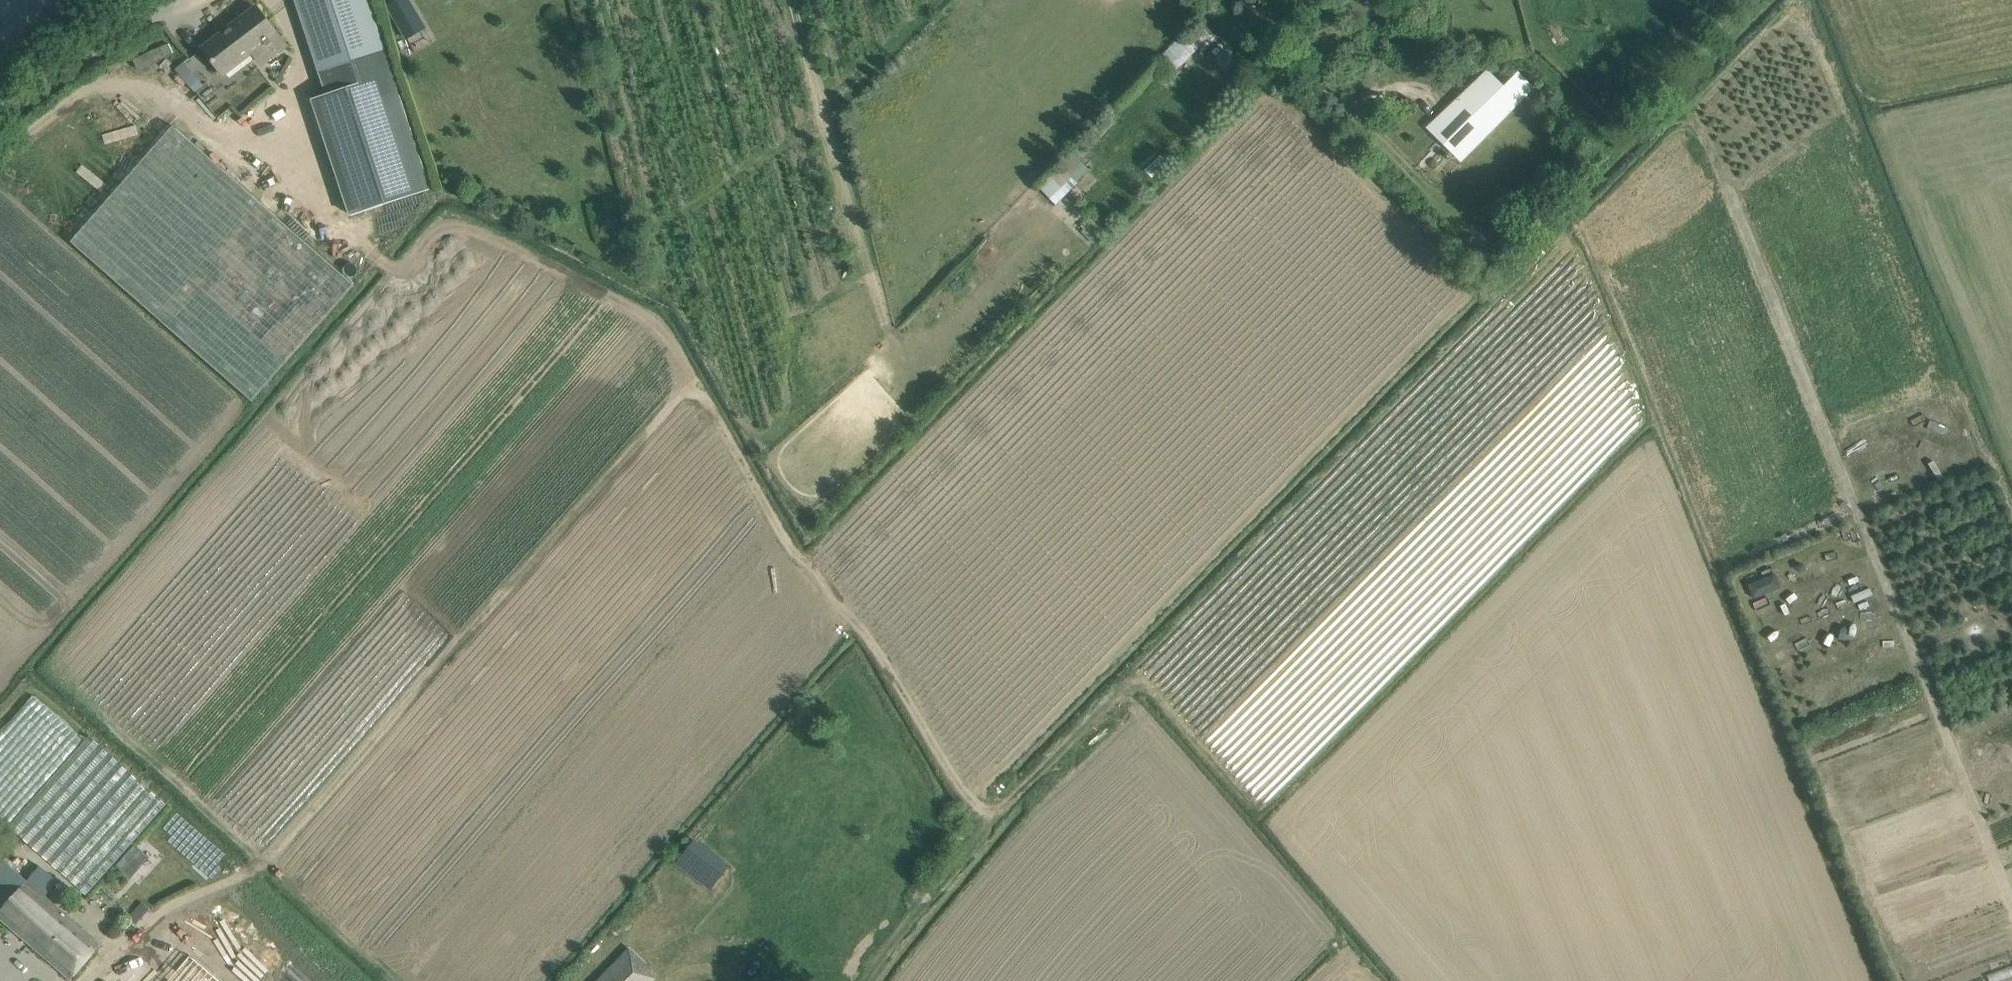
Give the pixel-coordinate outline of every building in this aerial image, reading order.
[(430,191),(367,0),(298,0),(329,95),(315,99),(353,216),(430,191)] [(388,5),(407,38),(425,28),(408,0),(397,0),(388,5)] [(203,49),(223,74),(252,51),(262,64),(286,45),(257,7),(203,49)] [(1183,35),(1162,55),(1177,70),(1198,49),(1202,54),(1213,42),(1197,26),(1185,37),(1183,35)] [(1235,64),(1223,51),(1213,60),(1225,73),(1235,64)] [(1517,76),(1501,90),(1510,99),(1525,84),(1517,76)] [(1479,78),(1427,127),(1461,162),(1512,112),(1479,78)] [(350,283),(170,122),(66,240),(247,400),(350,283)] [(1056,206),(1078,184),(1076,182),(1089,170),(1080,160),(1085,155),(1079,149),(1073,154),(1071,152),(1036,186),(1056,206)] [(1754,595),(1780,588),(1777,574),(1750,581),(1754,595)] [(9,827),(86,895),(166,806),(90,737),(9,827)] [(0,857),(0,918),(71,979),(101,943),(0,857)] [(596,980),(642,980),(632,973),(634,971),(617,956),(596,980)]
